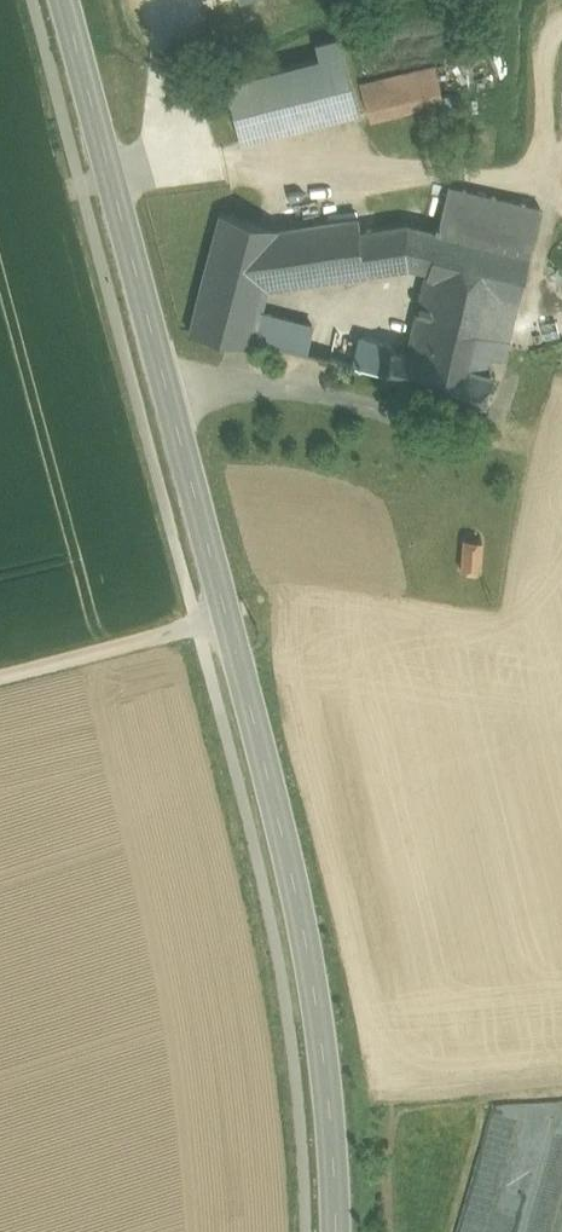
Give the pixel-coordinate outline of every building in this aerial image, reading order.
[(241,143),(359,111),(339,39),(316,46),(319,59),(224,84),(241,143)] [(367,109),(441,89),(435,65),(361,85),(367,109)] [(444,102),(441,89),(367,109),(371,122),(444,102)] [(448,185),(438,231),(530,252),(540,207),(448,185)] [(250,340),(257,316),(264,286),(279,230),(220,214),(189,332),(248,347),(250,340)] [(408,264),(406,224),(360,231),(358,218),(279,230),(264,286),(408,264)] [(430,260),(522,284),(530,252),(438,231),(406,224),(408,264),(430,260)] [(522,284),(430,260),(408,353),(482,370),(485,355),(504,359),(522,284)] [(257,316),(250,340),(305,354),(311,330),(257,316)] [(330,360),(385,373),(391,349),(392,342),(338,328),(330,360)] [(417,390),(482,407),(491,372),(482,370),(408,353),(391,349),(385,373),(419,383),(417,390)] [(478,571),(479,538),(458,538),(457,570),(478,571)]
